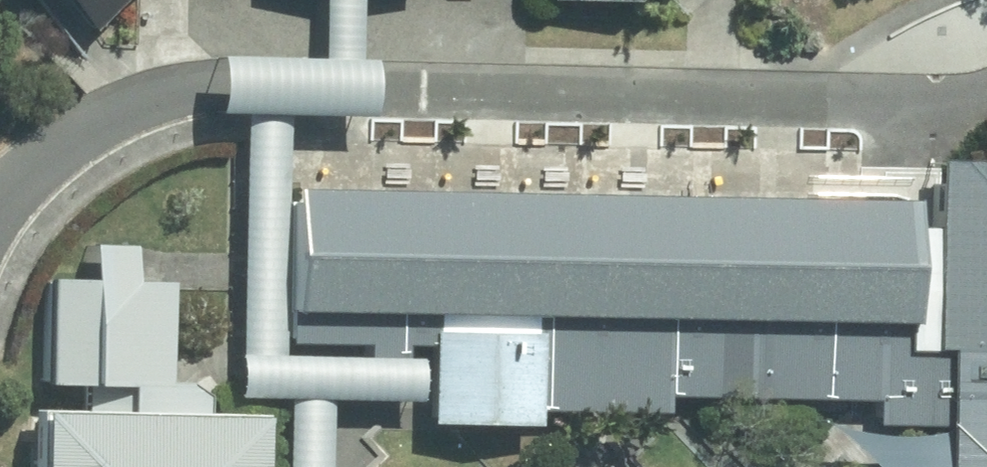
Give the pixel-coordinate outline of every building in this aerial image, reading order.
[(115,0),(18,0),(73,37),(115,0)] [(525,347),(524,415),(651,417),(651,400),(865,403),(865,430),(923,431),(924,364),(889,363),(889,340),(581,336),(483,334),(376,333),(264,331),(266,200),(267,121),(343,122),(345,0),(309,0),(308,69),(194,67),(193,123),(230,123),(227,359),(217,359),(216,412),(265,412),(264,466),(314,466),(315,407),(399,408),(399,369),(390,369),(390,355),(413,355),(413,345),(525,347)] [(538,5),(619,10),(629,0),(533,0),(538,5)] [(970,135),(967,173),(923,173),(920,236),(891,237),(889,340),(889,363),(924,364),(923,431),(923,439),(922,466),(986,466),(986,128),(970,135)] [(378,202),(266,200),(264,331),(376,333),(378,202)] [(485,204),(378,202),(376,333),(483,334),(485,204)] [(485,204),(483,334),(581,336),(584,206),(485,204)] [(892,211),(584,206),(581,336),(889,340),(891,237),(892,211)] [(157,286),(36,281),(32,390),(107,393),(153,395),(157,286)] [(525,347),(413,345),(413,355),(409,434),(521,438),(524,415),(525,347)] [(107,393),(106,431),(135,466),(155,466),(176,430),(197,431),(198,396),(153,395),(107,393)] [(12,466),(135,466),(106,431),(12,428),(12,466)] [(155,466),(235,466),(236,431),(197,431),(176,430),(155,466)] [(923,439),(914,441),(885,444),(851,442),(822,439),(795,434),(821,449),(842,464),(844,466),(922,466),(923,439)]
